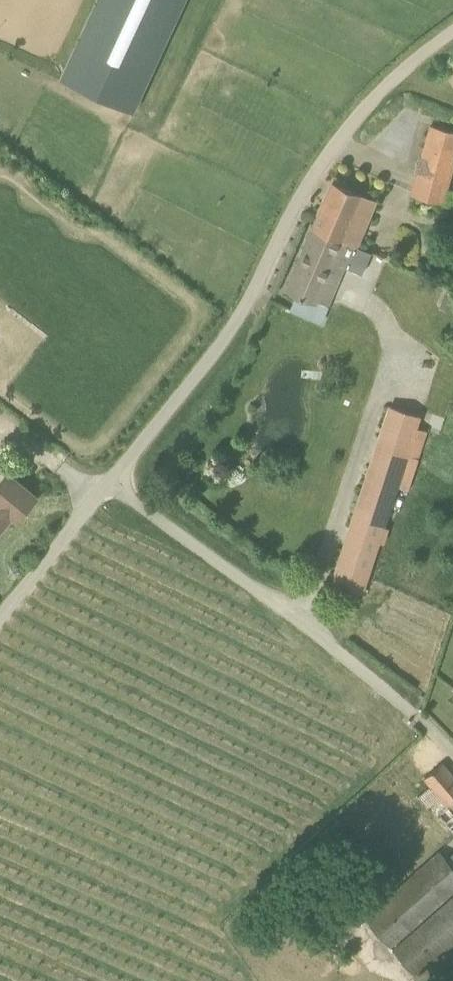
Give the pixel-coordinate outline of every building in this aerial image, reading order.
[(98,94),(171,128),(230,0),(141,0),(98,94)] [(443,201),(452,167),(452,131),(432,125),(412,192),(443,201)] [(314,227),(352,243),(357,245),(376,201),(334,183),(314,227)] [(325,305),(343,264),(363,273),(371,252),(357,245),(352,243),(314,227),(288,289),(325,305)] [(364,591),(422,416),(391,406),(333,581),(364,591)] [(0,486),(0,532),(13,516),(18,519),(37,495),(10,473),(0,486)] [(431,785),(418,795),(435,817),(439,814),(452,831),(452,773),(443,762),(425,777),(431,785)] [(452,890),(452,865),(441,850),(365,917),(391,946),(452,890)] [(452,943),(452,897),(394,949),(416,976),(452,943)]
